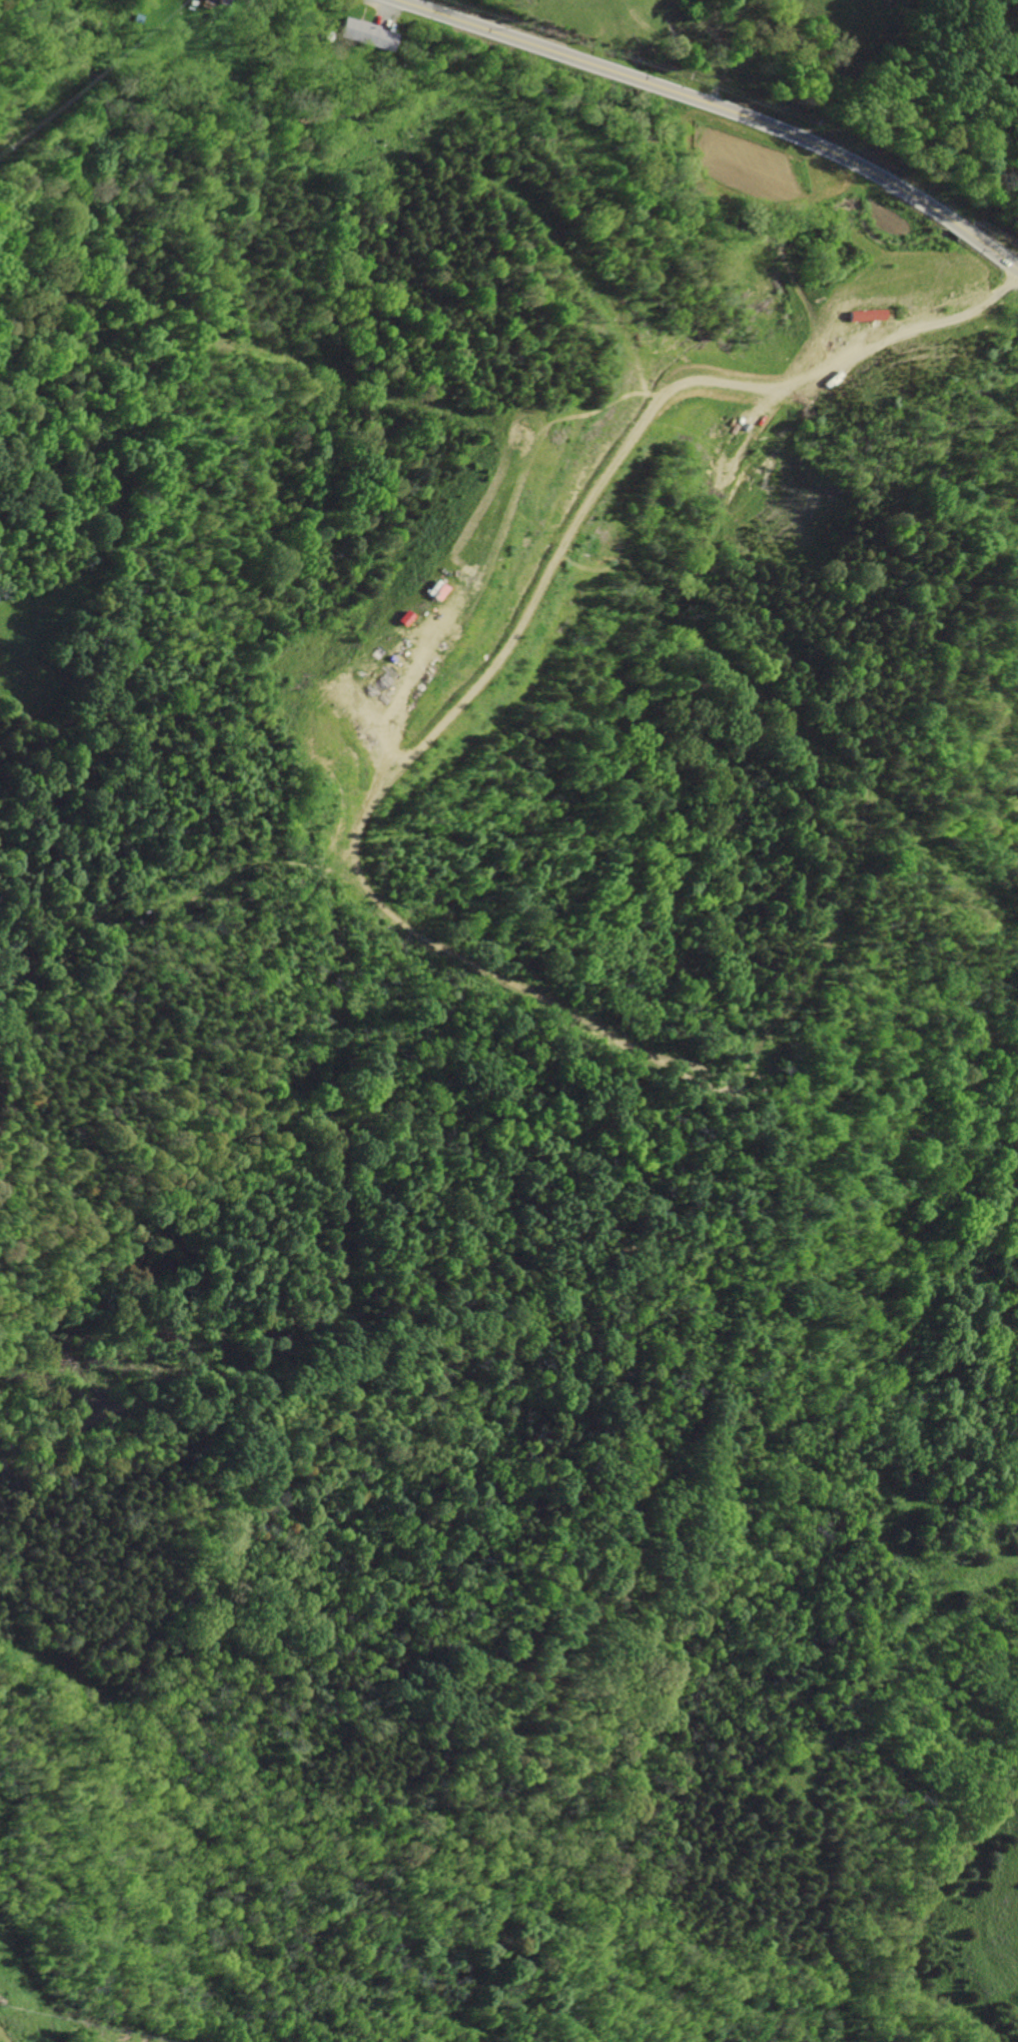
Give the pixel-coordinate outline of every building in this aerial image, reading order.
[(340,19),(335,38),(389,52),(394,33),(340,19)] [(847,311),(847,322),(885,320),(884,310),(847,311)]
